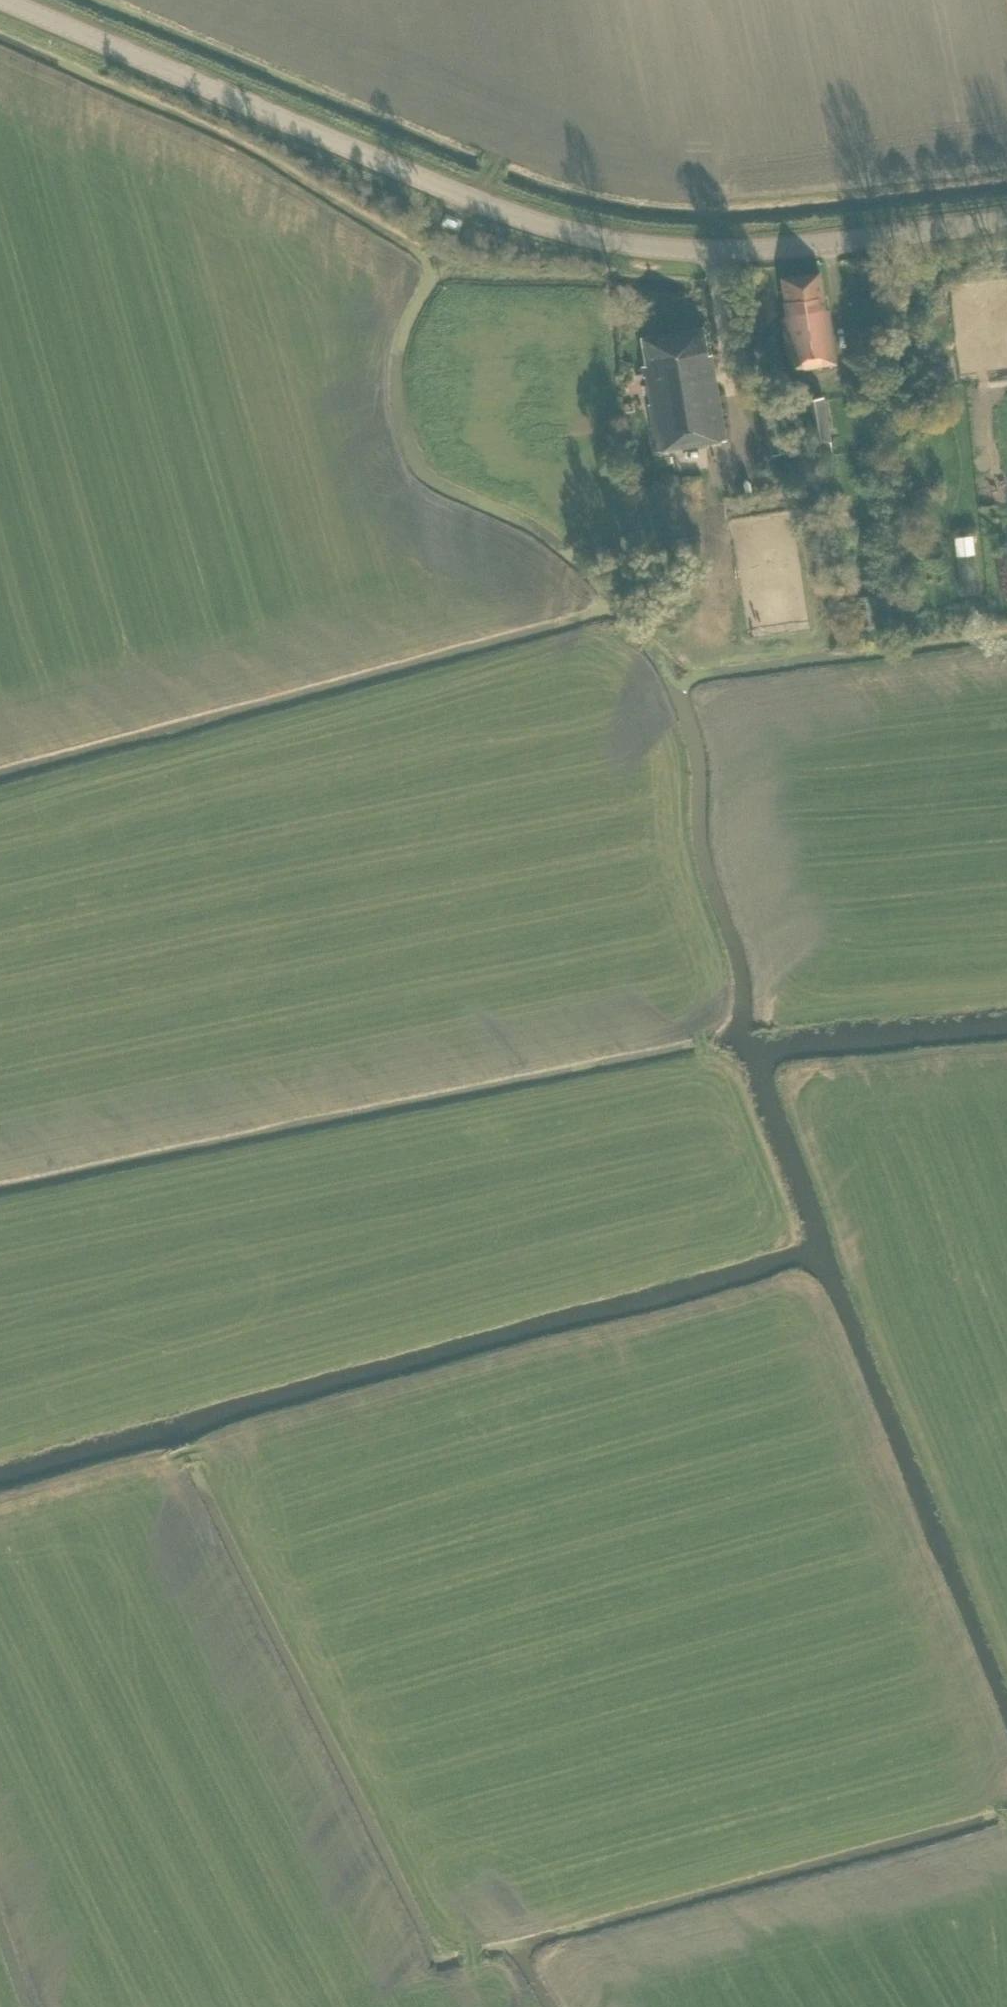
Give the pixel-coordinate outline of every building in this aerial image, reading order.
[(825,311),(820,273),(781,279),(787,317),(782,317),(790,369),(804,367),(804,369),(835,364),(827,310),(825,311)] [(709,355),(704,328),(641,339),(646,366),(642,367),(657,452),(727,440),(712,355),(709,355)] [(814,457),(833,454),(823,396),(804,400),(814,457)] [(771,453),(790,449),(779,401),(760,405),(771,453)] [(972,536),(954,538),(955,556),(974,554),(972,536)]
